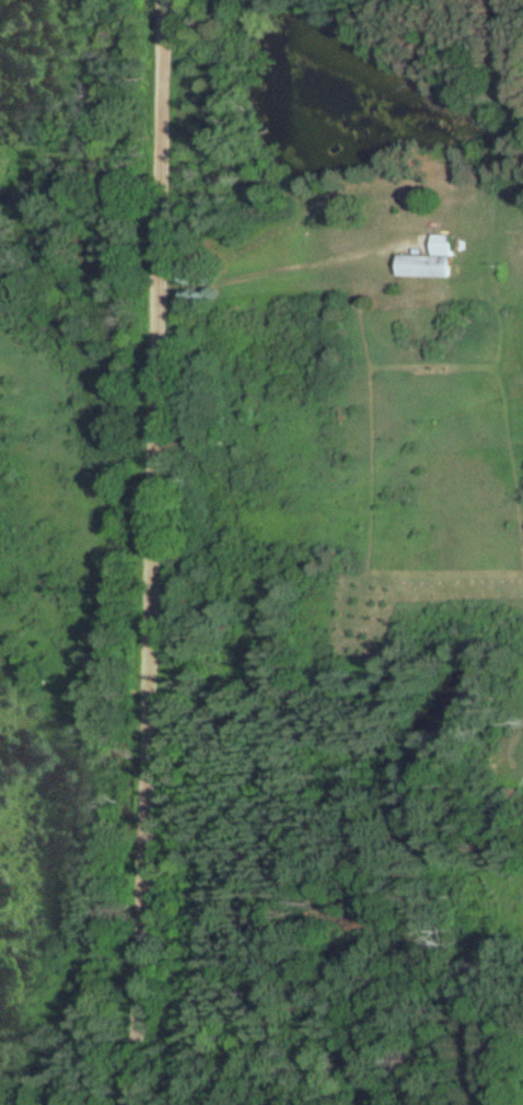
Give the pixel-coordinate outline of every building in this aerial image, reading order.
[(452,277),(453,235),(434,235),(434,255),(400,255),(400,277),(452,277)]
